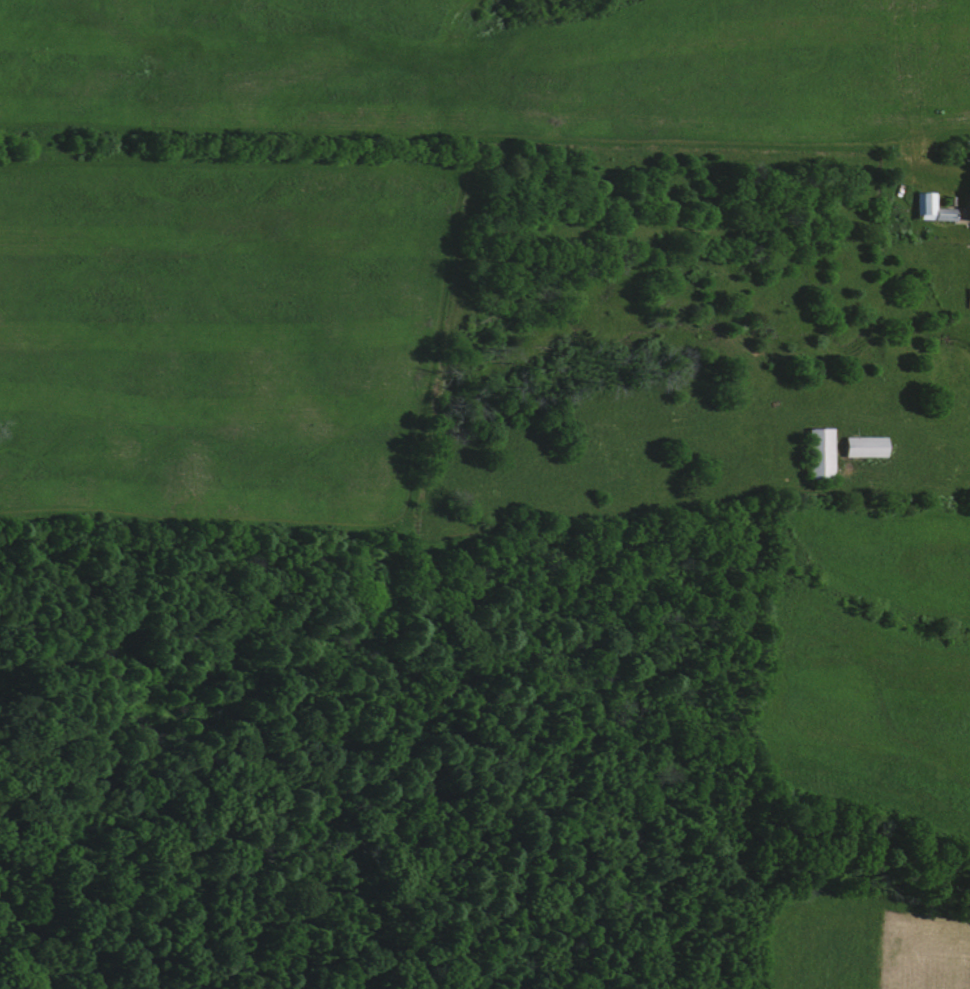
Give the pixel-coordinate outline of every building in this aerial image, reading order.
[(933,192),(914,191),(914,219),(942,220),(942,213),(932,212),(933,192)] [(830,429),(808,428),(806,477),(829,477),(830,429)] [(883,456),(883,436),(843,436),(843,457),(883,456)]
